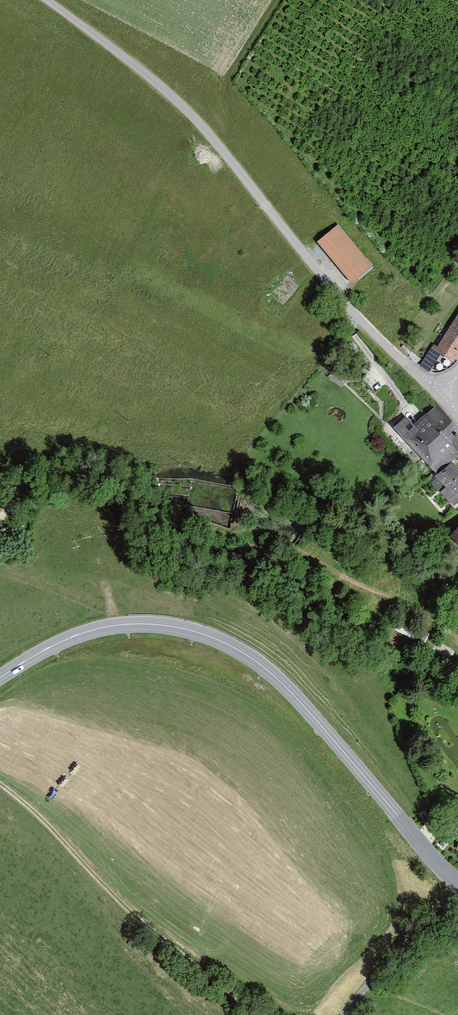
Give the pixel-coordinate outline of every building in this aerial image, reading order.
[(373,265),(339,225),(318,242),(352,282),(373,265)] [(441,354),(454,362),(457,356),(457,314),(438,347),(434,344),(420,365),(429,371),(441,354)] [(441,404),(410,431),(403,423),(397,428),(414,447),(404,455),(415,467),(420,463),(433,479),(428,483),(452,511),(457,506),(457,423),(441,404)] [(448,536),(450,537),(457,545),(457,525),(448,536)]
